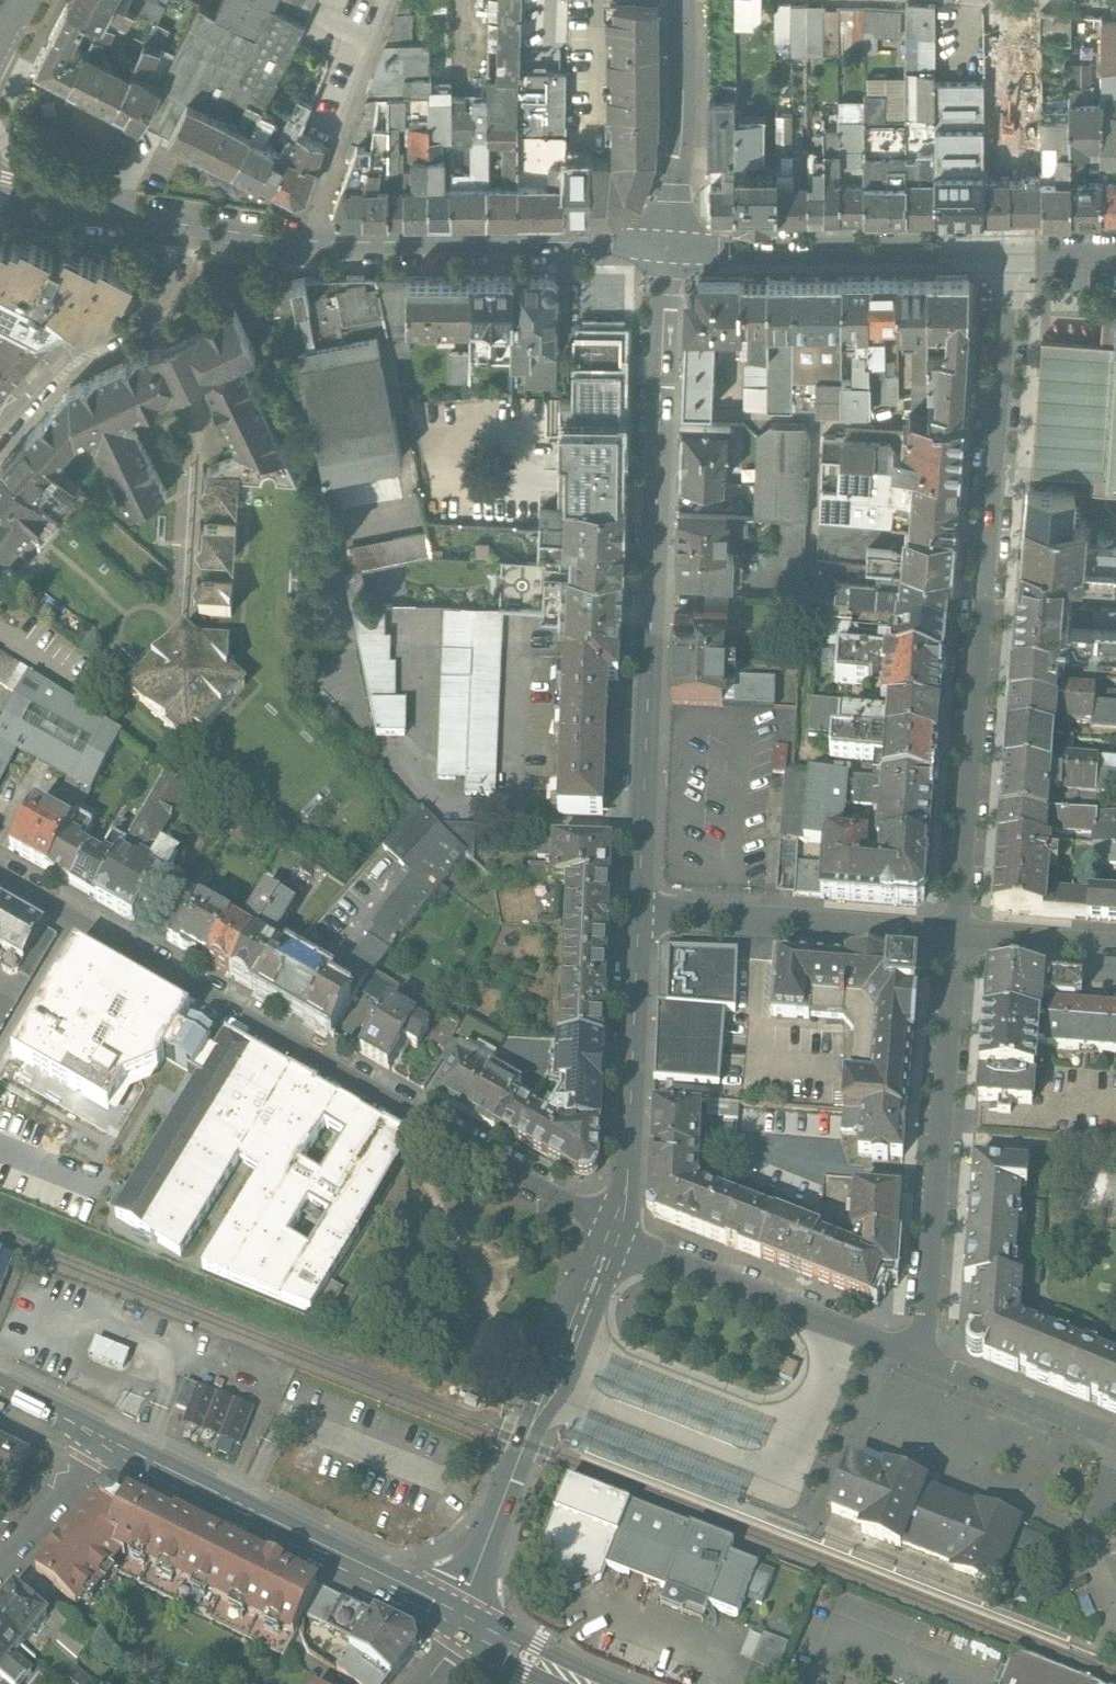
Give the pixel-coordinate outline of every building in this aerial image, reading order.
[(68,3),(87,13),(95,17),(102,20),(106,11),(129,23),(135,11),(136,10),(117,0),(69,0),(68,3)] [(136,10),(135,11),(156,22),(165,4),(159,1),(157,0),(117,0),(136,10)] [(216,14),(227,19),(233,8),(294,43),(316,0),(223,0),(216,14)] [(487,96),(487,126),(499,126),(503,126),(517,125),(517,124),(519,72),(521,0),(488,0),(487,96)] [(736,25),(757,25),(759,24),(761,23),(763,21),(764,18),(763,0),(736,0),(736,25)] [(644,3),(637,3),(636,2),(614,2),(614,13),(607,13),(607,31),(613,31),(613,49),(659,49),(659,19),(658,4),(644,4),(644,3)] [(87,13),(68,3),(36,65),(69,82),(82,58),(68,50),(87,13)] [(934,6),(906,4),(906,36),(919,37),(935,38),(934,6)] [(216,14),(199,5),(162,79),(142,120),(169,134),(188,98),(251,130),(262,108),(294,43),(233,8),(227,19),(216,14)] [(808,6),(793,7),(793,57),(808,57),(808,31),(808,6)] [(821,6),(808,6),(808,31),(821,31),(821,6)] [(866,10),(840,9),(840,10),(840,54),(866,53),(866,10)] [(901,10),(866,9),(866,10),(866,53),(879,53),(878,35),(901,36),(901,10)] [(840,10),(824,10),(824,56),(840,55),(840,54),(840,10)] [(1070,15),(1042,13),(1042,43),(1070,44),(1070,15)] [(95,17),(90,26),(97,30),(102,20),(95,17)] [(82,58),(69,82),(91,94),(108,61),(98,56),(114,26),(102,20),(97,30),(82,58)] [(171,29),(156,22),(146,41),(161,49),(171,29)] [(1102,23),(1102,75),(1115,75),(1115,24),(1102,23)] [(408,29),(391,28),(384,46),(408,44),(408,29)] [(146,42),(135,37),(132,43),(142,49),(146,42)] [(935,38),(919,37),(919,73),(922,73),(934,72),(935,72),(935,38)] [(161,49),(146,41),(142,49),(132,69),(144,75),(148,68),(150,69),(161,49)] [(117,66),(108,61),(91,94),(113,105),(132,69),(142,49),(132,43),(129,42),(117,66)] [(384,46),(367,92),(404,92),(404,97),(404,123),(410,123),(429,123),(428,97),(427,43),(408,44),(384,46)] [(560,45),(547,44),(546,71),(559,71),(560,45)] [(613,49),(612,55),(608,55),(608,73),(612,73),(612,92),(608,92),(608,110),(612,110),(613,115),(658,115),(659,115),(659,49),(613,49)] [(144,75),(132,69),(113,105),(142,120),(162,79),(153,74),(151,79),(144,75)] [(566,72),(519,72),(517,124),(517,125),(518,219),(565,219),(565,143),(566,72)] [(934,72),(922,73),(922,87),(934,87),(934,83),(934,72)] [(919,73),(906,73),(906,120),(906,177),(922,177),(922,136),(922,118),(922,87),(922,73),(919,73)] [(983,83),(934,83),(934,87),(934,117),(935,136),(935,217),(948,217),(955,211),(966,211),(972,216),(984,216),(983,136),(984,136),(983,83)] [(934,87),(922,87),(922,118),(934,117),(934,87)] [(1102,105),(1082,105),(1083,89),(1070,89),(1069,112),(1069,176),(1084,176),(1084,153),(1102,154),(1102,127),(1102,105)] [(885,94),(866,94),(866,103),(866,217),(885,214),(906,217),(906,177),(906,120),(885,120),(885,94)] [(451,96),(428,97),(429,123),(429,135),(441,136),(441,183),(438,183),(438,188),(451,188),(451,183),(451,138),(451,96)] [(487,96),(451,96),(451,138),(474,138),(487,137),(487,126),(487,96)] [(274,146),(257,179),(275,188),(288,153),(289,153),(299,133),(312,103),(299,97),(274,146)] [(404,97),(388,98),(388,124),(404,124),(404,123),(404,97)] [(251,130),(188,98),(169,134),(232,166),(251,130)] [(350,165),(343,184),(364,184),(367,164),(373,146),(378,98),(365,101),(365,102),(357,144),(350,165)] [(378,98),(373,146),(367,164),(364,184),(376,184),(380,164),(388,164),(388,150),(388,124),(388,98),(378,98)] [(1102,100),(1102,105),(1102,127),(1115,127),(1115,100),(1102,100)] [(791,101),(775,101),(775,170),(775,218),(792,218),(792,151),(791,101)] [(365,102),(343,162),(350,165),(357,144),(365,102)] [(722,163),(722,183),(711,183),(711,219),(737,219),(736,121),(735,102),(711,102),(711,163),(722,163)] [(866,103),(839,103),(839,115),(839,218),(866,217),(866,103)] [(251,130),(232,166),(257,179),(274,146),(263,140),(275,115),(262,108),(251,130)] [(1069,112),(1042,112),(1043,216),(1068,215),(1069,176),(1069,112)] [(658,115),(613,115),(613,158),(591,159),(591,219),(614,219),(616,217),(619,222),(633,212),(629,208),(641,199),(642,192),(644,192),(648,179),(648,172),(651,172),(656,155),(656,146),(657,146),(657,129),(659,129),(658,115)] [(829,115),(828,130),(823,130),(823,136),(822,218),(839,218),(839,115),(829,115)] [(775,170),(752,170),(753,165),(747,165),(747,160),(760,160),(759,120),(736,121),(737,219),(775,218),(775,170)] [(429,123),(410,123),(410,155),(418,155),(418,186),(404,186),(404,219),(429,219),(429,135),(429,123)] [(503,183),(487,183),(486,219),(518,219),(517,125),(503,126),(503,183)] [(1102,127),(1102,147),(1115,147),(1115,127),(1102,127)] [(404,130),(393,130),(393,150),(404,150),(404,130)] [(299,133),(289,153),(288,153),(275,188),(296,198),(307,194),(325,143),(299,133)] [(451,188),(438,188),(438,183),(441,183),(441,136),(429,135),(429,219),(451,219),(451,188)] [(823,136),(812,136),(813,182),(807,182),(808,218),(822,218),(823,136)] [(935,136),(922,136),(922,177),(906,177),(906,217),(935,217),(935,136)] [(478,183),(451,183),(451,188),(451,219),(486,219),(487,183),(487,137),(474,138),(474,177),(479,177),(478,183)] [(590,143),(565,143),(566,219),(591,219),(591,159),(590,143)] [(1102,147),(1102,154),(1084,153),(1084,176),(1092,176),(1092,168),(1102,168),(1102,215),(1115,215),(1115,147),(1102,147)] [(393,150),(388,150),(388,164),(388,184),(388,219),(404,219),(404,186),(404,150),(393,150)] [(807,182),(807,151),(792,151),(792,218),(808,218),(807,182)] [(1084,176),(1069,176),(1068,215),(1102,215),(1102,168),(1092,168),(1092,176),(1084,176)] [(364,184),(343,184),(334,209),(340,219),(364,219),(364,184)] [(376,184),(364,184),(364,219),(388,219),(388,184),(376,184)] [(0,234),(0,280),(42,301),(47,299),(76,323),(109,308),(119,288),(123,290),(133,271),(102,255),(65,249),(62,255),(36,243),(0,234)] [(347,285),(308,293),(305,279),(292,282),(295,296),(280,299),(280,302),(283,315),(305,428),(316,426),(326,476),(402,462),(394,416),(393,416),(391,407),(401,405),(391,354),(377,278),(375,278),(375,289),(362,291),(360,277),(347,277),(347,285)] [(897,277),(868,278),(870,377),(886,377),(884,319),(897,319),(897,277)] [(928,327),(927,277),(897,277),(897,319),(898,327),(918,327),(918,336),(916,336),(914,338),(915,375),(928,375),(928,327)] [(969,277),(927,277),(928,327),(968,327),(969,277)] [(471,278),(377,278),(391,354),(410,354),(410,337),(427,337),(427,324),(471,324),(471,278)] [(512,278),(471,278),(471,324),(471,357),(470,369),(487,369),(487,333),(481,333),(481,328),(500,328),(500,356),(512,356),(512,278)] [(550,278),(512,278),(512,356),(512,361),(526,361),(526,382),(556,382),(556,377),(562,377),(562,368),(556,368),(556,351),(558,351),(559,330),(559,307),(556,307),(556,284),(555,282),(555,281),(553,279),(550,278)] [(741,278),(699,278),(699,293),(687,293),(683,392),(713,394),(716,329),(741,329),(741,325),(741,278)] [(768,278),(741,278),(741,325),(747,325),(747,320),(751,320),(751,358),(768,357),(768,320),(768,278)] [(793,278),(768,278),(768,320),(768,357),(785,357),(784,328),(781,324),(779,324),(779,320),(793,320),(793,278)] [(817,278),(793,278),(793,320),(793,380),(817,380),(817,278)] [(842,278),(817,278),(817,380),(817,404),(817,411),(841,412),(841,381),(842,319),(842,278)] [(868,278),(842,278),(842,319),(859,319),(858,327),(857,328),(857,347),(849,347),(849,355),(855,355),(855,382),(870,382),(870,377),(868,278)] [(0,280),(0,310),(7,313),(51,336),(76,323),(47,299),(42,301),(0,280)] [(280,302),(266,305),(269,317),(283,315),(280,302)] [(239,455),(208,469),(206,501),(238,503),(239,476),(297,480),(240,361),(256,353),(235,309),(161,344),(70,388),(27,437),(56,463),(76,440),(91,432),(103,437),(99,449),(129,512),(140,506),(166,493),(137,431),(124,427),(128,415),(161,399),(208,376),(207,388),(239,455)] [(18,373),(51,336),(7,313),(0,327),(0,364),(18,373)] [(968,327),(928,327),(928,375),(929,414),(962,415),(966,347),(967,347),(968,327)] [(622,335),(573,335),(573,400),(560,400),(559,453),(565,453),(565,496),(574,497),(618,499),(618,422),(621,422),(622,335)] [(1043,337),(1033,469),(1101,474),(1100,487),(1115,489),(1115,343),(1043,337)] [(471,357),(449,357),(449,385),(470,385),(470,376),(470,369),(471,357)] [(785,357),(768,357),(768,410),(784,410),(785,357)] [(18,373),(0,364),(0,394),(18,373)] [(766,364),(744,364),(744,409),(766,409),(766,364)] [(915,375),(914,375),(913,413),(929,414),(928,375),(915,375)] [(487,376),(470,376),(470,385),(470,394),(487,395),(487,376)] [(886,377),(870,377),(870,382),(870,405),(886,406),(886,404),(899,404),(899,378),(886,377)] [(817,380),(793,380),(793,404),(817,404),(817,380)] [(855,382),(841,381),(841,412),(870,412),(870,405),(870,382),(855,382)] [(713,394),(683,392),(683,408),(712,409),(713,394)] [(913,413),(910,413),(910,429),(904,429),(903,446),(896,446),(896,444),(890,439),(844,438),(843,440),(842,460),(907,465),(958,469),(962,415),(929,414),(913,413)] [(730,424),(682,423),(679,482),(723,484),(723,474),(728,474),(730,424)] [(772,425),(757,435),(755,518),(782,519),(806,519),(807,485),(808,485),(809,438),(805,426),(772,425)] [(56,464),(27,438),(3,465),(62,517),(74,503),(49,481),(61,469),(56,464)] [(843,440),(823,439),(822,459),(842,460),(843,440)] [(842,460),(822,459),(821,489),(905,496),(907,465),(842,460)] [(0,468),(0,566),(33,529),(42,537),(51,528),(61,517),(2,465),(0,468)] [(958,469),(907,465),(905,496),(956,500),(958,469)] [(401,477),(333,489),(337,509),(405,498),(401,477)] [(1075,489),(1027,486),(1024,517),(1073,521),(1075,489)] [(905,496),(821,489),(819,520),(847,522),(902,526),(905,496)] [(956,500),(905,496),(902,526),(953,530),(956,500)] [(618,499),(574,497),(573,514),(540,513),(540,530),(625,534),(626,499),(618,499)] [(115,521),(91,499),(80,512),(103,534),(115,521)] [(748,516),(678,513),(677,550),(725,552),(726,533),(747,534),(748,516)] [(1024,517),(1021,558),(1115,565),(1115,546),(1084,544),(1086,522),(1073,521),(1024,517)] [(806,519),(782,519),(780,555),(804,555),(806,519)] [(847,522),(819,520),(817,555),(844,557),(847,522)] [(902,526),(847,522),(844,557),(951,565),(953,530),(902,526)] [(236,528),(204,526),(203,557),(234,559),(236,528)] [(625,534),(540,530),(539,549),(566,550),(567,547),(572,547),(571,567),(623,569),(625,534)] [(426,535),(347,552),(352,577),(431,560),(426,535)] [(725,552),(677,550),(675,581),(732,583),(734,553),(725,552)] [(844,557),(817,555),(816,575),(843,577),(844,557)] [(951,565),(844,557),(843,577),(816,575),(816,592),(817,592),(854,595),(948,602),(951,565)] [(1021,558),(1019,590),(1062,593),(1064,577),(1065,574),(1071,575),(1072,577),(1073,578),(1115,581),(1115,565),(1021,558)] [(571,567),(549,566),(546,614),(567,615),(621,618),(623,569),(571,567)] [(233,585),(201,584),(199,615),(231,617),(233,585)] [(1019,590),(1016,620),(1115,627),(1115,609),(1072,606),(1072,607),(1066,606),(1067,594),(1062,593),(1019,590)] [(854,595),(817,592),(814,623),(852,626),(853,611),(852,611),(854,595)] [(729,594),(705,593),(705,609),(728,610),(729,594)] [(948,602),(854,595),(852,611),(853,611),(891,614),(892,613),(892,608),(899,609),(897,629),(946,633),(948,602)] [(384,609),(352,609),(376,732),(404,733),(404,701),(394,700),(395,662),(389,662),(389,637),(384,637),(384,609)] [(705,609),(693,609),(693,617),(674,616),(672,661),(726,663),(728,610),(705,609)] [(474,611),(446,610),(444,650),(472,651),(474,611)] [(502,612),(474,611),(472,651),(500,652),(502,612)] [(621,618),(567,615),(565,655),(619,657),(621,618)] [(1016,620),(1012,673),(1057,677),(1064,677),(1065,660),(1079,661),(1080,643),(1115,645),(1115,627),(1016,620)] [(198,636),(185,637),(184,628),(181,632),(131,686),(128,690),(133,695),(140,695),(140,701),(185,743),(192,736),(191,729),(205,729),(245,685),(228,669),(230,643),(199,642),(198,636)] [(946,633),(897,629),(896,650),(891,650),(891,644),(890,643),(850,640),(849,656),(944,664),(946,633)] [(472,651),(444,650),(439,776),(466,777),(465,790),(494,791),(500,652),(472,651)] [(0,654),(0,683),(19,695),(30,674),(0,654)] [(619,657),(565,655),(559,812),(603,814),(609,681),(618,682),(619,657)] [(849,656),(838,655),(836,681),(868,682),(873,679),(873,672),(876,672),(879,669),(879,666),(885,666),(883,707),(889,708),(940,712),(944,664),(849,656)] [(775,681),(736,679),(736,663),(726,663),(672,661),(670,703),(774,708),(775,681)] [(1012,673),(1010,704),(1115,712),(1115,708),(1115,695),(1063,691),(1063,694),(1056,694),(1057,677),(1012,673)] [(30,674),(19,695),(0,731),(0,739),(16,749),(69,779),(91,791),(121,734),(30,674)] [(883,707),(810,702),(808,734),(829,736),(838,737),(840,719),(887,723),(889,708),(883,707)] [(1010,704),(1007,736),(1052,739),(1054,720),(1061,720),(1061,723),(1092,725),(1092,733),(1115,735),(1115,712),(1010,704)] [(887,723),(840,719),(838,737),(938,745),(940,712),(889,708),(887,723)] [(838,737),(829,736),(827,756),(881,760),(880,780),(935,784),(938,745),(838,737)] [(1007,736),(1004,773),(1115,781),(1115,777),(1115,764),(1072,760),(1073,741),(1052,739),(1007,736)] [(16,749),(0,739),(0,779),(16,749)] [(787,743),(774,742),(772,768),(785,769),(787,743)] [(172,768),(146,812),(168,824),(192,781),(172,768)] [(800,772),(785,772),(782,818),(807,820),(810,774),(800,773),(800,772)] [(1004,773),(1001,819),(1046,823),(1046,819),(1094,822),(1095,799),(1115,800),(1115,781),(1004,773)] [(844,777),(810,774),(807,820),(806,839),(805,840),(828,842),(839,842),(841,812),(842,803),(844,777)] [(880,780),(844,777),(842,803),(873,805),(872,821),(877,822),(876,835),(869,835),(869,831),(864,824),(846,824),(847,813),(841,812),(839,842),(930,850),(935,784),(880,780)] [(91,791),(69,779),(57,800),(80,813),(91,791)] [(420,805),(383,845),(402,863),(439,824),(437,822),(420,805)] [(72,829),(35,808),(11,850),(48,871),(72,829)] [(131,839),(96,900),(133,921),(142,906),(150,911),(176,866),(174,861),(161,854),(159,855),(155,847),(168,824),(146,812),(131,839)] [(48,871),(47,872),(72,886),(91,852),(80,846),(82,841),(84,841),(95,822),(80,813),(77,818),(78,819),(72,829),(48,871)] [(807,820),(782,818),(781,837),(797,838),(806,839),(807,820)] [(1001,819),(999,843),(1044,847),(1044,836),(1087,840),(1087,845),(1093,845),(1093,850),(1094,850),(1115,852),(1115,824),(1094,822),(1046,819),(1046,823),(1001,819)] [(474,824),(437,822),(439,824),(466,852),(467,839),(474,839),(474,824)] [(370,938),(346,968),(352,973),(353,972),(366,979),(368,981),(374,974),(466,852),(439,824),(402,863),(412,873),(365,934),(370,938)] [(102,858),(91,852),(72,886),(96,900),(131,839),(117,830),(104,852),(105,854),(102,858)] [(806,839),(797,838),(794,895),(801,896),(805,840),(806,839)] [(828,842),(805,840),(801,896),(823,898),(828,842)] [(612,844),(554,841),(554,843),(540,842),(539,858),(553,858),(553,870),(550,870),(548,867),(530,866),(529,879),(567,881),(610,883),(612,844)] [(839,842),(828,842),(823,898),(919,905),(927,898),(930,850),(839,842)] [(1044,847),(999,843),(993,913),(1087,920),(1089,897),(1056,895),(1055,903),(1044,902),(1046,878),(1057,879),(1059,859),(1048,858),(1049,847),(1044,847)] [(1093,850),(1072,849),(1071,859),(1074,863),(1092,865),(1094,850),(1093,850)] [(1094,850),(1092,865),(1092,867),(1115,869),(1115,852),(1094,850)] [(316,866),(302,856),(296,866),(309,875),(316,866)] [(1105,881),(1091,879),(1090,890),(1104,891),(1105,881)] [(284,886),(274,880),(269,888),(279,894),(284,886)] [(567,881),(561,1038),(603,1040),(610,883),(567,881)] [(301,892),(286,883),(284,886),(279,894),(295,903),(301,892)] [(231,924),(207,964),(230,977),(279,894),(269,888),(266,886),(240,929),(231,924)] [(1104,891),(1090,890),(1090,897),(1089,897),(1087,920),(1115,922),(1115,892),(1104,891)] [(279,894),(230,977),(253,990),(284,955),(263,943),(266,938),(273,942),(295,903),(279,894)] [(231,923),(191,899),(167,941),(207,964),(231,924),(231,923)] [(3,905),(0,911),(0,950),(24,964),(44,929),(3,905)] [(190,1015),(76,949),(14,1056),(111,1112),(127,1086),(159,1071),(166,1059),(179,1034),(190,1015)] [(692,952),(670,952),(667,1004),(657,1004),(656,1046),(655,1080),(719,1085),(726,1012),(736,1012),(738,953),(694,952),(694,950),(692,950),(692,952)] [(328,980),(284,955),(253,990),(305,1021),(325,988),(328,980)] [(891,965),(846,961),(846,962),(776,957),(771,1016),(809,1019),(809,1017),(843,1020),(855,1034),(851,1081),(846,1081),(843,1111),(906,1116),(911,1039),(912,1039),(916,995),(915,995),(918,968),(890,966),(891,965)] [(339,996),(325,988),(305,1021),(331,1035),(357,992),(358,990),(360,990),(366,979),(353,972),(352,973),(339,996)] [(989,973),(988,985),(985,1021),(1047,1026),(1115,1031),(1115,1011),(1056,1006),(1050,1012),(1039,1012),(1040,996),(1075,999),(1081,993),(1082,980),(989,973)] [(400,987),(374,974),(368,981),(366,979),(360,990),(358,990),(357,992),(386,1008),(388,1005),(400,987)] [(403,1014),(388,1005),(386,1008),(361,1052),(387,1068),(403,1041),(416,1048),(428,1028),(419,1023),(421,1018),(406,1009),(403,1014)] [(1047,1026),(985,1021),(979,1099),(999,1101),(998,1112),(1011,1113),(1011,1112),(1015,1112),(1015,1102),(1032,1104),(1036,1043),(1045,1044),(1046,1045),(1047,1026)] [(1047,1026),(1046,1045),(1048,1048),(1115,1053),(1115,1031),(1047,1026)] [(192,1027),(186,1038),(179,1034),(166,1059),(201,1078),(215,1054),(208,1050),(214,1039),(192,1027)] [(412,1142),(226,1036),(215,1054),(201,1078),(118,1217),(183,1255),(241,1158),(263,1171),(206,1267),(311,1312),(412,1142)] [(561,1038),(548,1037),(547,1120),(511,1100),(495,1129),(579,1177),(584,1179),(589,1178),(593,1176),(596,1172),(598,1167),(603,1040),(561,1038)] [(463,1046),(451,1039),(442,1059),(452,1064),(460,1049),(461,1050),(463,1046)] [(461,1050),(460,1049),(452,1064),(434,1095),(464,1112),(487,1071),(496,1054),(478,1043),(471,1055),(461,1050)] [(501,1079),(487,1071),(464,1112),(495,1129),(511,1100),(520,1084),(504,1074),(501,1079)] [(739,1103),(709,1101),(708,1112),(719,1113),(719,1116),(738,1118),(739,1103)] [(672,1109),(653,1108),(651,1152),(698,1155),(699,1136),(718,1137),(719,1116),(719,1113),(708,1112),(700,1112),(700,1111),(686,1110),(686,1109),(673,1108),(672,1109)] [(813,1110),(787,1108),(785,1134),(811,1136),(811,1135),(838,1137),(840,1114),(813,1112),(813,1110)] [(843,1111),(843,1112),(841,1131),(860,1133),(859,1153),(873,1155),(872,1159),(888,1160),(888,1156),(902,1157),(906,1116),(843,1111)] [(698,1155),(651,1152),(649,1213),(760,1257),(775,1218),(775,1217),(699,1187),(697,1183),(698,1155)] [(974,1162),(965,1281),(978,1282),(977,1292),(973,1291),(970,1335),(971,1335),(968,1339),(967,1343),(967,1347),(969,1351),(971,1354),(975,1356),(980,1356),(984,1355),(984,1356),(984,1357),(1115,1412),(1115,1360),(1102,1354),(1100,1359),(1083,1352),(1085,1347),(1068,1340),(1066,1345),(1049,1338),(1051,1333),(1019,1320),(1022,1280),(1008,1279),(1009,1260),(1015,1260),(1018,1225),(1012,1224),(1014,1206),(1019,1206),(1021,1185),(1017,1185),(1018,1165),(974,1162)] [(880,1192),(855,1191),(852,1233),(863,1234),(896,1236),(899,1194),(881,1193),(880,1192)] [(820,1235),(775,1218),(760,1257),(869,1301),(876,1283),(877,1283),(881,1274),(893,1275),(896,1236),(863,1234),(855,1254),(818,1240),(820,1235)] [(14,1256),(0,1250),(0,1291),(14,1256)] [(343,1289),(332,1282),(320,1303),(332,1309),(343,1289)] [(786,1360),(780,1376),(793,1381),(799,1365),(786,1360)] [(253,1407),(185,1380),(176,1404),(189,1410),(185,1421),(238,1442),(253,1407)] [(227,1386),(215,1381),(212,1390),(224,1395),(227,1386)] [(0,1441),(0,1482),(13,1489),(29,1457),(12,1448),(13,1448),(0,1441)] [(924,1487),(913,1482),(897,1475),(897,1476),(886,1471),(883,1478),(850,1466),(832,1511),(865,1524),(862,1532),(900,1547),(902,1543),(956,1564),(954,1568),(994,1584),(1017,1523),(1006,1519),(1006,1518),(990,1512),(978,1508),(976,1512),(923,1491),(924,1487)] [(630,1503),(567,1478),(538,1553),(549,1579),(575,1590),(601,1578),(606,1566),(605,1566),(630,1503)] [(171,1517),(127,1495),(123,1502),(119,1500),(120,1495),(119,1492),(117,1489),(114,1487),(110,1486),(107,1487),(104,1489),(102,1492),(101,1495),(102,1499),(103,1502),(100,1506),(94,1501),(36,1568),(76,1602),(109,1564),(120,1552),(125,1554),(127,1549),(221,1596),(245,1549),(173,1513),(171,1517)] [(692,1527),(630,1503),(605,1566),(606,1566),(668,1590),(692,1527)] [(734,1544),(692,1527),(668,1590),(667,1592),(707,1608),(708,1606),(728,1555),(729,1555),(734,1544)] [(221,1596),(127,1549),(125,1554),(120,1552),(109,1564),(284,1653),(294,1633),(221,1596)] [(318,1586),(245,1549),(221,1596),(294,1633),(304,1614),(318,1586)] [(729,1555),(728,1555),(708,1606),(738,1618),(747,1593),(753,1595),(752,1597),(758,1600),(757,1603),(761,1605),(771,1580),(770,1579),(772,1574),(757,1568),(758,1567),(729,1555)] [(14,1586),(0,1602),(0,1626),(20,1644),(46,1614),(14,1586)] [(318,1586),(304,1614),(353,1638),(356,1641),(337,1670),(356,1683),(388,1683),(417,1647),(414,1634),(318,1586)] [(74,1621),(57,1640),(77,1658),(94,1638),(74,1621)] [(0,1626),(0,1677),(3,1680),(8,1683),(22,1683),(31,1673),(11,1655),(20,1644),(0,1626)] [(788,1643),(764,1634),(752,1662),(753,1662),(777,1672),(788,1643)] [(1014,1653),(1001,1683),(1092,1683),(1014,1653)] [(753,1662),(744,1683),(772,1683),(777,1672),(753,1662)]
